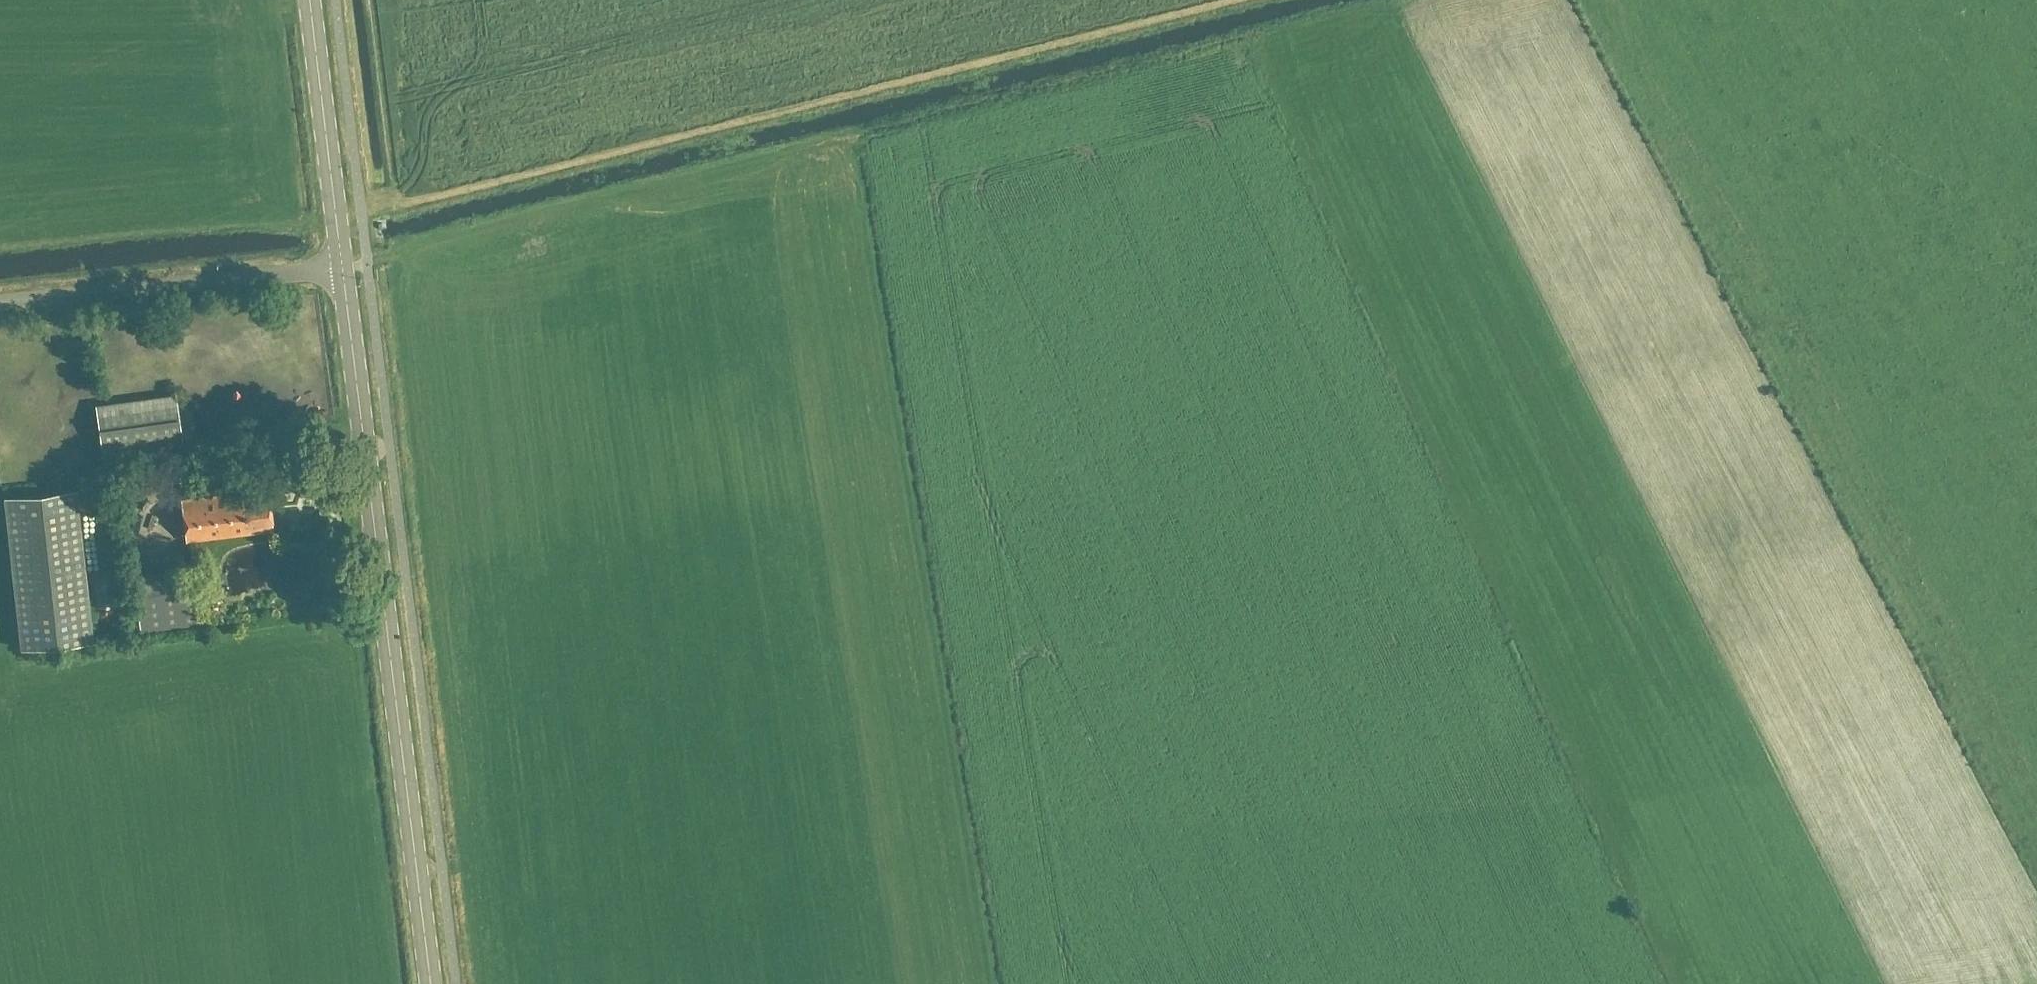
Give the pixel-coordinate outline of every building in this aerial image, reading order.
[(176,393),(96,404),(103,452),(183,441),(176,393)] [(96,651),(95,639),(77,488),(5,496),(22,647),(77,641),(79,653),(96,651)] [(187,539),(272,528),(267,488),(182,499),(187,539)] [(194,566),(134,573),(141,633),(201,626),(194,566)] [(200,598),(222,597),(221,576),(199,577),(200,598)]
